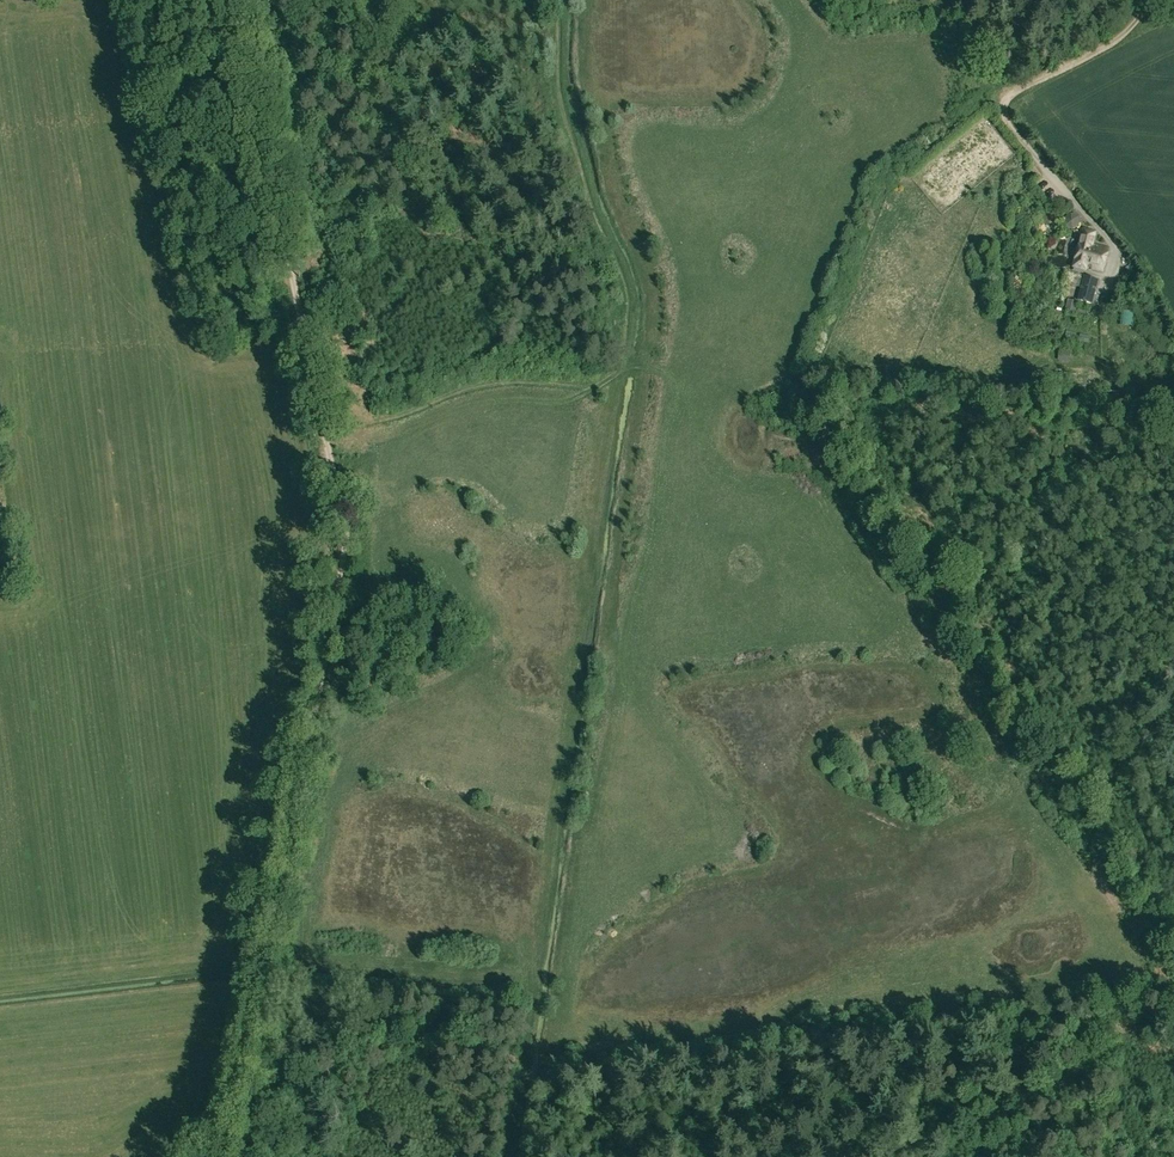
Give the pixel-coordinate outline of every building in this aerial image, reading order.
[(1087,268),(1104,272),(1110,249),(1093,244),(1096,233),(1084,229),(1080,243),(1071,241),(1068,254),(1077,256),(1074,267),(1086,271),(1087,268)] [(1078,299),(1094,302),(1100,279),(1084,275),(1078,299)] [(1064,310),(1075,314),(1078,302),(1067,299),(1064,310)] [(1059,349),(1058,360),(1069,362),(1071,351),(1059,349)]
